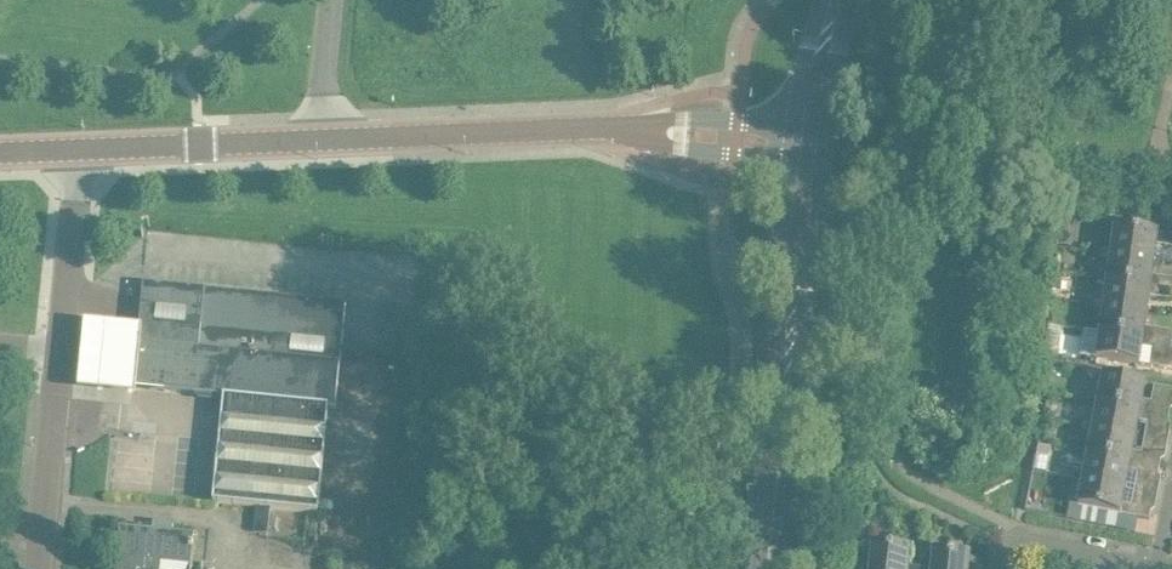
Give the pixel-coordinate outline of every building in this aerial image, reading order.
[(1153,259),(1155,243),(1171,245),(1171,235),(1156,233),(1156,232),(1113,226),(1110,253),(1153,259)] [(1171,288),(1171,277),(1151,274),(1153,259),(1110,253),(1106,279),(1171,288)] [(1106,279),(1102,305),(1146,310),(1148,295),(1171,299),(1171,288),(1106,279)] [(223,390),(212,502),(316,512),(327,407),(335,408),(345,301),(177,285),(143,282),(138,325),(133,387),(193,393),(194,387),(223,390)] [(1143,326),(1146,310),(1102,305),(1099,331),(1171,341),(1171,335),(1168,329),(1143,326)] [(138,325),(82,320),(76,387),(132,392),(133,387),(138,325)] [(1171,341),(1099,331),(1095,357),(1138,363),(1140,347),(1166,351),(1170,348),(1171,341)] [(1097,401),(1168,414),(1169,408),(1166,404),(1142,399),(1144,383),(1102,375),(1097,401)] [(1167,421),(1168,414),(1097,401),(1092,427),(1135,435),(1138,420),(1162,424),(1167,421)] [(1132,451),(1135,435),(1092,427),(1087,453),(1158,466),(1160,460),(1156,456),(1132,451)] [(1082,479),(1125,487),(1128,471),(1152,476),(1157,473),(1158,466),(1087,453),(1082,479)] [(1082,479),(1077,505),(1148,518),(1150,511),(1147,507),(1122,502),(1125,487),(1082,479)] [(114,568),(159,568),(159,563),(190,566),(193,533),(118,526),(114,568)] [(908,546),(906,546),(906,551),(892,550),(892,547),(887,546),(887,549),(863,546),(863,548),(871,548),(869,568),(905,568),(908,546)] [(968,559),(978,560),(979,559),(953,556),(953,553),(948,552),(947,555),(933,554),(934,549),(932,549),(930,568),(967,568),(968,559)]
